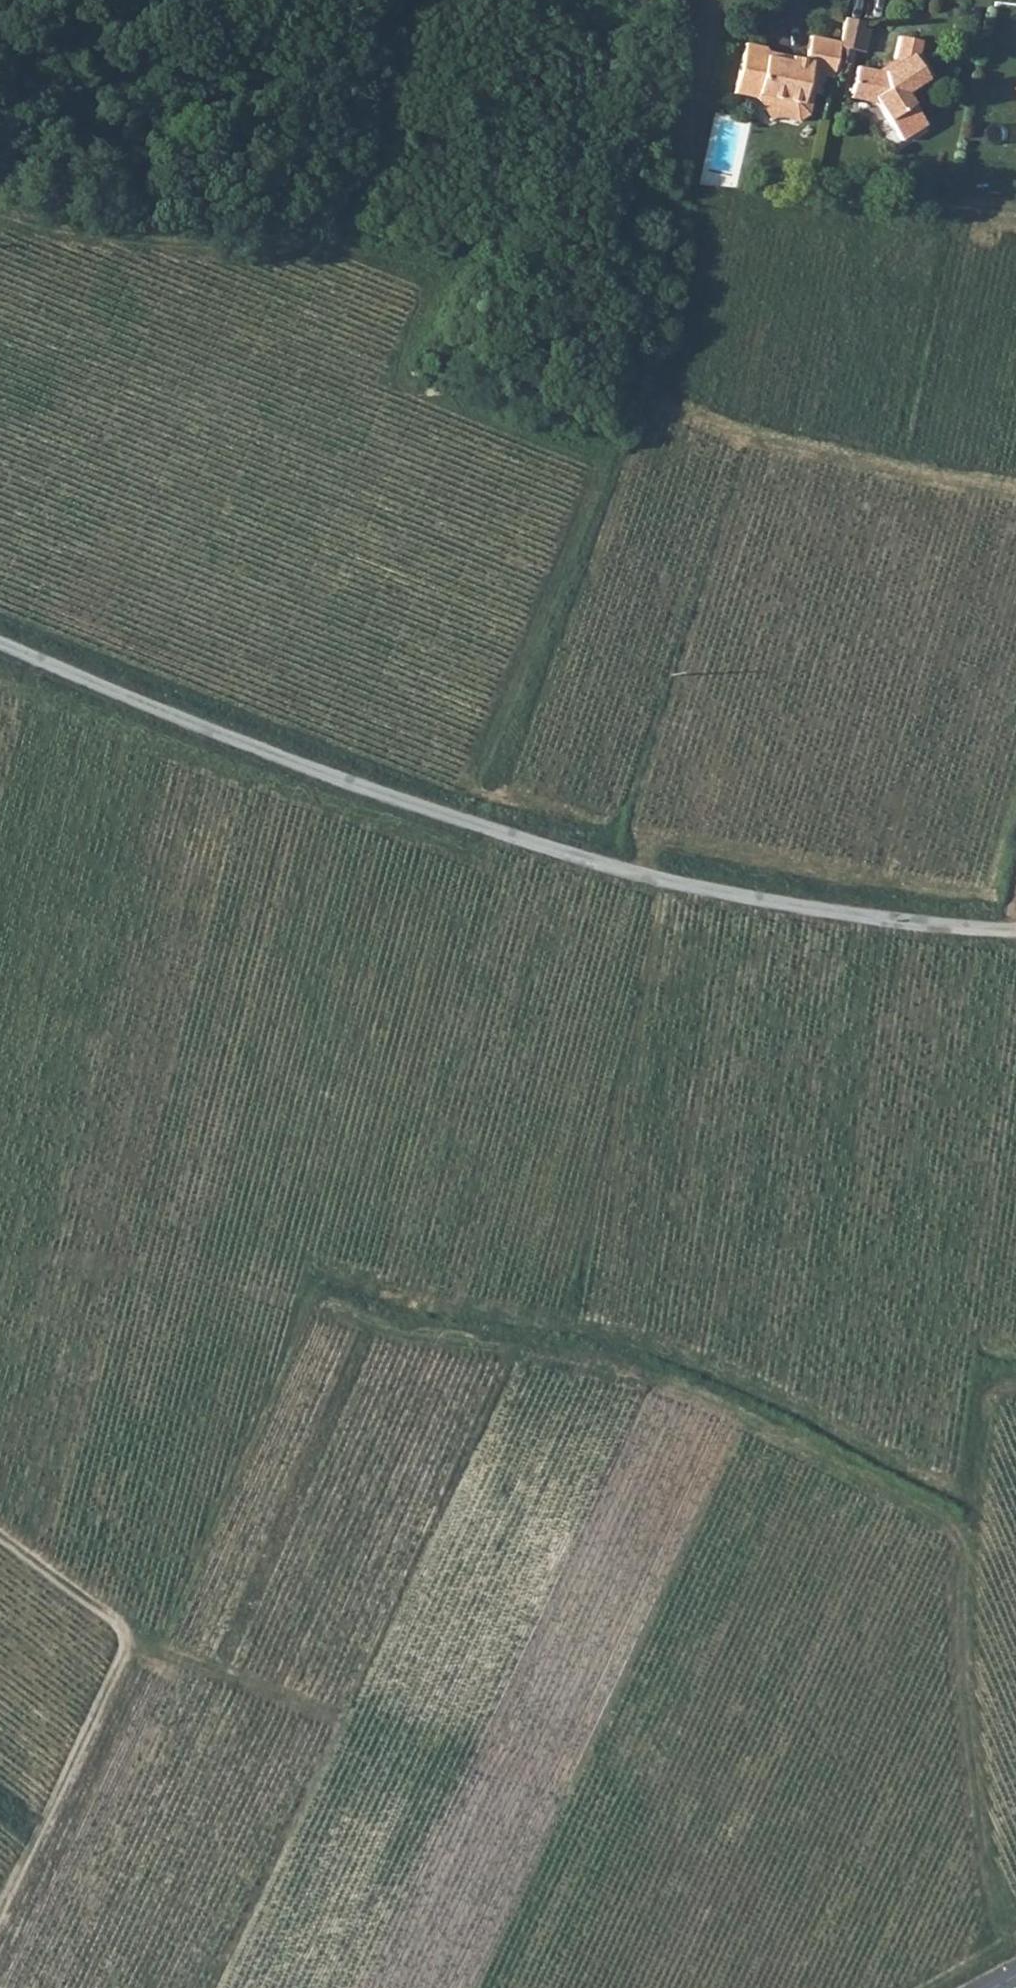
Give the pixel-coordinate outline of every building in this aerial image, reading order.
[(810,70),(819,72),(836,77),(844,41),(814,33),(808,57),(794,54),(793,59),(770,54),(771,47),(747,41),(737,88),(759,94),(764,107),(782,99),(803,104),(810,70)] [(883,69),(857,63),(852,89),(874,94),(879,101),(903,138),(927,121),(907,90),(934,74),(920,50),(922,38),(901,33),(896,61),(883,69)] [(809,114),(819,72),(810,70),(803,104),(782,99),(764,107),(769,117),(778,114),(796,119),(809,114)]
